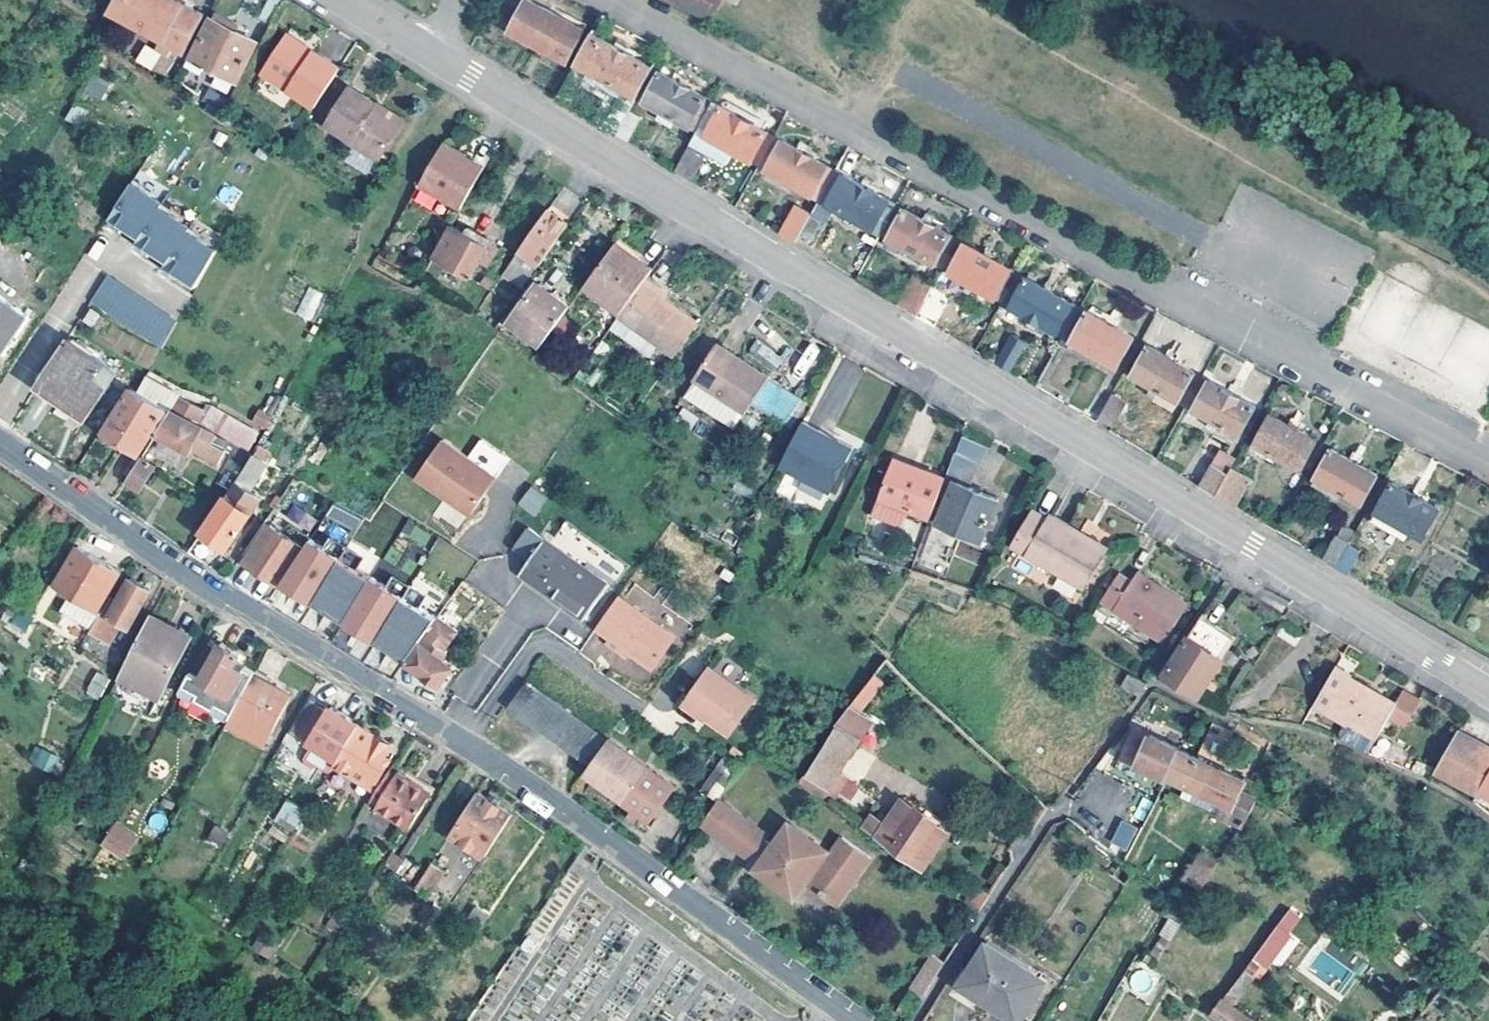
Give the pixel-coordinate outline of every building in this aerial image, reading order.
[(158,50),(167,36),(184,5),(174,0),(113,0),(108,10),(160,37),(155,47),(158,50)] [(253,16),(267,25),(281,0),(262,0),(253,16)] [(527,0),(526,0),(509,31),(564,61),(581,30),(527,0)] [(706,21),(717,0),(667,0),(706,21)] [(201,14),(184,5),(167,36),(158,50),(166,55),(172,43),(183,49),(201,14)] [(251,40),(210,19),(195,48),(191,46),(182,62),(193,68),(197,62),(231,80),(251,40)] [(258,69),(311,105),(337,65),(284,30),(258,69)] [(614,134),(627,109),(636,93),(649,69),(650,68),(589,34),(573,62),(623,90),(601,126),(614,134)] [(170,61),(157,52),(147,67),(165,79),(169,73),(165,71),(170,61)] [(649,69),(636,93),(643,97),(641,100),(688,126),(689,124),(698,128),(711,104),(703,100),(704,98),(658,72),(657,74),(649,69)] [(91,75),(84,92),(100,99),(107,82),(91,75)] [(733,88),(724,83),(716,97),(726,102),(733,88)] [(371,101),(344,84),(319,123),(344,139),(343,142),(373,160),(395,123),(368,106),(371,101)] [(225,99),(206,87),(198,99),(218,112),(225,99)] [(563,97),(556,93),(553,98),(560,102),(563,97)] [(399,118),(371,101),(368,106),(395,123),(399,118)] [(757,165),(773,137),(712,103),(711,104),(698,128),(696,131),(711,140),(707,148),(708,153),(724,162),(730,160),(734,153),(757,165)] [(234,132),(229,129),(223,139),(228,142),(234,132)] [(834,171),(773,137),(757,165),(818,199),(834,171)] [(453,150),(439,141),(436,147),(449,155),(453,150)] [(707,153),(689,143),(674,170),(690,180),(707,153)] [(449,155),(436,147),(416,183),(457,208),(481,167),(453,150),(449,155)] [(366,174),(374,163),(353,149),(345,161),(366,174)] [(878,234),(895,205),(834,171),(818,199),(835,210),(878,234)] [(112,221),(142,241),(162,211),(165,207),(135,187),(112,221)] [(574,213),(555,199),(518,251),(537,264),(574,213)] [(835,210),(818,199),(811,211),(829,221),(835,210)] [(956,239),(895,205),(878,234),(939,268),(956,239)] [(807,218),(792,210),(779,234),(793,242),(807,218)] [(192,232),(162,211),(142,241),(139,245),(169,265),(189,236),(192,232)] [(461,234),(447,225),(429,255),(466,276),(484,245),(462,231),(461,234)] [(589,274),(626,303),(652,268),(659,259),(622,230),(589,274)] [(189,236),(169,265),(166,270),(192,287),(212,252),(189,236)] [(1017,273),(956,239),(939,268),(1001,303),(1017,273)] [(520,263),(513,258),(502,274),(508,278),(520,263)] [(652,268),(626,303),(624,305),(679,347),(703,315),(669,289),(660,282),(664,277),(652,268)] [(492,280),(483,272),(477,281),(486,288),(492,280)] [(895,303),(913,314),(931,282),(913,272),(895,303)] [(1001,303),(1061,337),(1078,307),(1017,273),(1001,303)] [(105,277),(89,302),(159,349),(173,323),(105,277)] [(673,284),(664,277),(660,282),(669,289),(673,284)] [(565,306),(534,282),(505,323),(534,346),(565,306)] [(931,282),(913,314),(926,322),(944,291),(931,282)] [(307,286),(295,314),(311,321),(323,293),(307,286)] [(24,318),(0,301),(0,351),(24,318)] [(1133,338),(1078,307),(1061,337),(1057,344),(1067,347),(1070,343),(1116,368),(1133,338)] [(1027,333),(1015,325),(993,363),(1006,370),(1027,333)] [(775,373),(738,346),(722,334),(685,388),(700,399),(734,422),(741,414),(745,417),(753,423),(767,404),(785,380),(775,373)] [(67,339),(40,380),(67,401),(64,406),(82,419),(114,372),(67,339)] [(755,340),(750,350),(774,364),(780,355),(755,340)] [(1193,372),(1145,346),(1128,375),(1147,385),(1176,400),(1183,404),(1199,377),(1192,373),(1193,372)] [(33,384),(39,370),(17,360),(11,374),(33,384)] [(785,380),(767,404),(787,419),(805,395),(785,380)] [(1253,405),(1207,381),(1191,410),(1236,435),(1253,405)] [(1176,400),(1147,385),(1143,393),(1171,409),(1176,400)] [(165,410),(129,391),(101,432),(135,455),(165,410)] [(268,431),(284,399),(269,392),(253,424),(268,431)] [(1123,404),(1110,397),(1097,420),(1111,428),(1123,404)] [(201,412),(176,399),(172,406),(206,425),(210,419),(213,420),(216,414),(204,408),(201,412)] [(850,433),(798,410),(777,456),(829,479),(850,433)] [(216,437),(169,411),(155,434),(187,453),(189,449),(217,465),(224,452),(212,445),(216,437)] [(1313,440),(1268,414),(1251,444),(1297,469),(1313,440)] [(966,428),(956,450),(979,462),(990,440),(966,428)] [(496,476),(442,438),(416,475),(470,513),(496,476)] [(956,450),(944,477),(931,508),(939,512),(956,481),(967,486),(979,462),(956,450)] [(1375,475),(1331,450),(1314,479),(1340,493),(1359,503),(1375,475)] [(261,459),(252,454),(233,482),(242,488),(261,459)] [(152,467),(139,458),(124,481),(138,490),(152,467)] [(1213,494),(1229,465),(1215,458),(1198,486),(1213,494)] [(931,508),(944,477),(925,468),(922,474),(891,460),(878,487),(929,512),(931,508)] [(1247,476),(1229,465),(1213,494),(1232,506),(1247,476)] [(304,485),(292,478),(272,508),(283,515),(304,485)] [(1340,493),(1314,479),(1310,486),(1336,501),(1340,493)] [(995,500),(967,486),(956,481),(939,512),(935,521),(975,540),(995,500)] [(242,488),(233,482),(227,490),(233,494),(229,501),(247,513),(257,498),(242,488)] [(1436,509),(1391,484),(1375,512),(1409,532),(1421,538),(1436,509)] [(517,505),(535,517),(548,498),(530,486),(517,505)] [(233,494),(227,490),(198,532),(223,548),(247,513),(229,501),(233,494)] [(332,505),(325,518),(355,533),(362,520),(332,505)] [(1115,541),(1052,511),(1050,517),(1037,511),(1019,548),(1095,584),(1115,541)] [(1409,532),(1375,512),(1370,523),(1405,542),(1409,532)] [(405,521),(399,536),(426,547),(432,532),(405,521)] [(300,548),(267,525),(242,562),(276,584),(278,582),(300,548)] [(1334,567),(1348,542),(1354,531),(1343,525),(1322,560),(1334,567)] [(517,573),(581,619),(607,583),(527,526),(511,548),(527,559),(517,573)] [(300,548),(278,582),(312,603),(338,558),(307,539),(300,548)] [(1361,549),(1348,542),(1334,567),(1347,575),(1361,549)] [(118,572),(75,547),(53,587),(69,596),(61,612),(90,628),(99,612),(95,610),(118,572)] [(369,578),(338,558),(312,603),(343,622),(369,578)] [(1169,580),(1144,565),(1141,573),(1128,566),(1110,596),(1175,634),(1198,595),(1170,578),(1169,580)] [(1051,585),(1055,575),(1031,566),(1027,576),(1051,585)] [(369,578),(343,622),(374,641),(400,597),(369,578)] [(147,590),(128,579),(113,604),(106,600),(90,628),(85,635),(108,647),(120,626),(126,628),(147,590)] [(675,634),(617,592),(594,624),(654,666),(675,634)] [(434,617),(400,597),(374,641),(404,660),(417,641),(434,617)] [(454,628),(435,616),(434,617),(417,641),(419,643),(406,662),(436,683),(449,665),(438,657),(443,649),(440,646),(454,628)] [(1231,641),(1199,618),(1175,650),(1163,671),(1196,694),(1231,641)] [(159,631),(144,623),(114,682),(153,704),(182,647),(158,635),(159,631)] [(236,652),(218,642),(197,679),(186,673),(175,695),(226,721),(228,718),(249,676),(252,669),(242,664),(238,672),(230,667),(236,652)] [(1353,666),(1338,657),(1312,693),(1376,730),(1389,707),(1404,716),(1419,690),(1404,681),(1396,694),(1352,668),(1353,666)] [(751,695),(706,666),(682,701),(727,731),(751,695)] [(1147,679),(1129,670),(1122,681),(1139,690),(1147,679)] [(98,700),(109,679),(96,672),(85,693),(98,700)] [(284,697),(249,676),(228,718),(226,721),(224,725),(260,744),(284,697)] [(505,706),(586,766),(606,740),(523,680),(505,706)] [(331,762),(355,723),(328,707),(325,711),(309,701),(290,732),(309,744),(298,761),(299,767),(306,771),(312,770),(322,776),(331,762)] [(852,722),(844,716),(835,728),(838,729),(804,776),(811,781),(805,789),(820,800),(860,744),(845,734),(852,722)] [(1196,758),(1179,750),(1167,775),(1189,786),(1184,796),(1241,821),(1261,795),(1243,787),(1245,781),(1216,767),(1234,730),(1214,720),(1196,758)] [(355,723),(331,762),(371,787),(384,766),(378,762),(388,743),(355,723)] [(1165,779),(1167,775),(1179,750),(1133,727),(1119,757),(1165,779)] [(1454,731),(1429,771),(1472,795),(1474,791),(1488,766),(1488,750),(1454,731)] [(624,803),(649,768),(607,738),(606,740),(586,766),(581,773),(624,803)] [(53,773),(60,756),(34,747),(28,763),(53,773)] [(1474,791),(1488,801),(1488,766),(1474,791)] [(673,786),(649,768),(624,803),(649,821),(673,786)] [(393,774),(385,770),(368,798),(374,803),(371,807),(404,828),(428,791),(409,780),(394,770),(393,774)] [(430,787),(412,775),(409,780),(428,791),(430,787)] [(507,814),(473,792),(445,834),(479,857),(507,814)] [(304,807),(285,796),(276,811),(294,822),(304,807)] [(727,805),(717,798),(699,824),(710,832),(727,805)] [(765,831),(727,805),(710,832),(747,858),(748,855),(775,874),(772,877),(793,891),(806,871),(810,874),(808,877),(836,895),(867,849),(840,829),(823,855),(819,852),(821,848),(802,835),(805,830),(786,817),(770,840),(762,835),(765,831)] [(912,814),(899,805),(879,833),(867,824),(862,830),(920,872),(944,838),(932,829),(933,826),(913,812),(912,814)] [(1109,844),(1128,852),(1138,827),(1119,819),(1109,844)] [(114,820),(99,846),(124,861),(139,835),(114,820)] [(213,826),(206,840),(221,847),(228,833),(213,826)] [(1420,846),(1412,841),(1404,852),(1413,857),(1420,846)] [(1212,858),(1201,852),(1185,880),(1201,889),(1220,856),(1215,853),(1212,858)] [(404,876),(411,861),(390,853),(384,868),(404,876)] [(440,871),(427,862),(409,890),(415,894),(420,889),(425,893),(440,871)] [(1186,914),(1167,899),(1160,912),(1180,926),(1186,914)] [(270,960),(276,948),(257,938),(251,950),(270,960)] [(985,943),(966,971),(961,968),(955,990),(982,1007),(986,1003),(1013,1020),(1017,1020),(1042,981),(985,943)] [(943,964),(930,955),(895,1009),(907,1018),(943,964)] [(1153,960),(1148,956),(1143,962),(1149,967),(1153,960)] [(1261,962),(1254,956),(1246,967),(1253,972),(1261,962)] [(1141,994),(1155,981),(1143,968),(1129,981),(1141,994)] [(1223,996),(1211,1014),(1221,1020),(1242,1020),(1228,1011),(1233,1004),(1225,997),(1223,996)]
